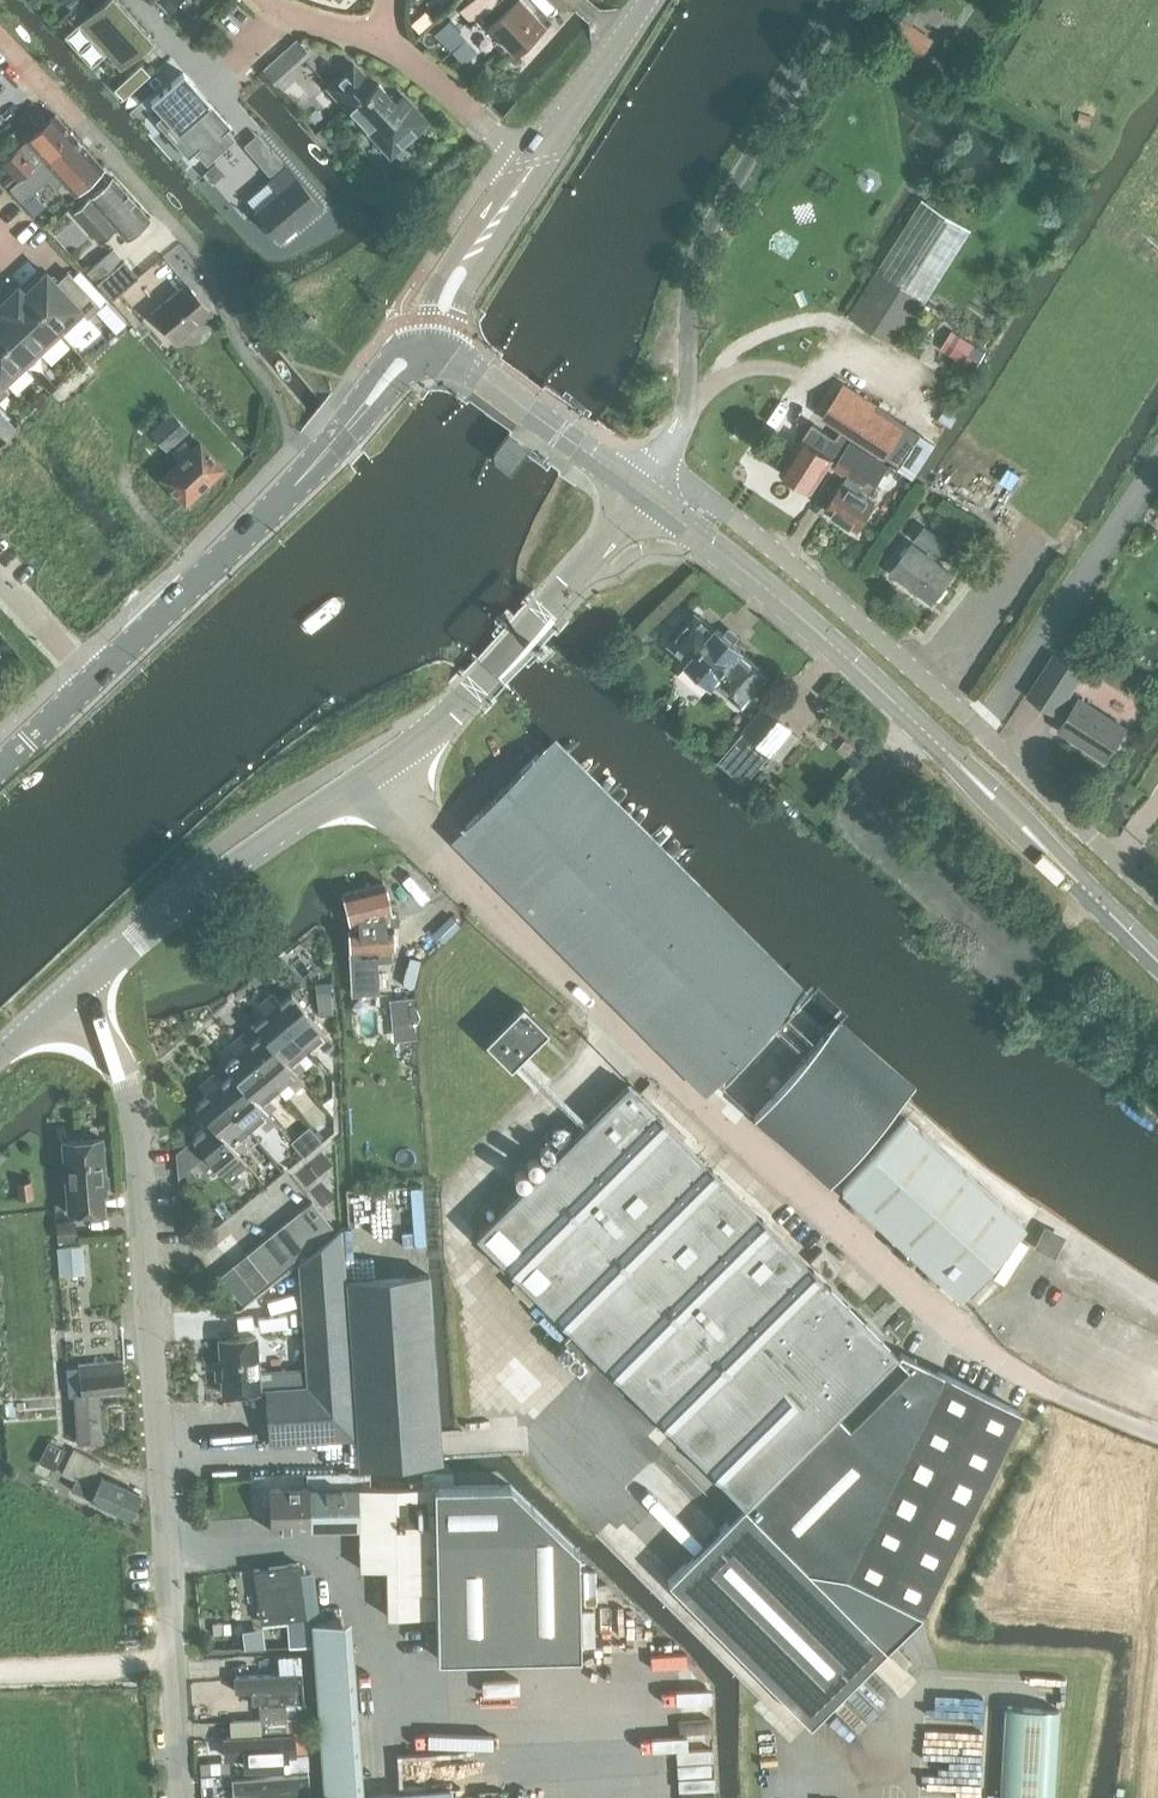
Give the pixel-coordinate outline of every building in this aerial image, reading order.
[(81,20),(121,67),(153,40),(118,0),(104,0),(81,20)] [(460,10),(472,22),(480,15),(515,52),(537,31),(528,21),(536,14),(523,0),(470,0),(460,10)] [(465,36),(449,18),(435,31),(451,49),(465,36)] [(310,52),(296,37),(261,69),(275,84),(310,52)] [(150,72),(141,63),(114,87),(123,96),(150,72)] [(373,85),(353,63),(328,85),(388,151),(402,137),(405,141),(427,121),(403,95),(395,102),(377,82),(373,85)] [(182,72),(152,99),(165,113),(173,122),(166,128),(190,154),(196,148),(208,161),(235,137),(228,129),(231,125),(182,72)] [(55,114),(1,161),(17,179),(25,188),(50,166),(54,171),(63,163),(58,158),(78,140),(55,114)] [(25,188),(17,179),(9,187),(22,201),(47,178),(55,188),(63,182),(73,193),(101,167),(78,140),(58,158),(63,163),(54,171),(50,166),(25,188)] [(271,153),(261,143),(249,154),(258,164),(271,153)] [(299,225),(321,206),(286,164),(269,179),(278,191),(255,209),(280,238),(297,223),(299,225)] [(126,238),(149,217),(112,177),(74,212),(99,242),(115,227),(126,238)] [(898,345),(971,229),(922,197),(846,316),(898,345)] [(97,283),(123,260),(111,248),(85,270),(97,283)] [(123,260),(97,283),(111,298),(137,276),(123,260)] [(20,290),(61,333),(82,313),(86,317),(100,305),(67,270),(55,281),(45,271),(39,276),(37,274),(21,289),(20,290)] [(176,340),(211,311),(186,282),(151,310),(176,340)] [(21,289),(17,285),(14,287),(12,285),(0,296),(0,299),(1,300),(0,300),(0,338),(26,366),(61,333),(20,290),(21,289)] [(310,326),(316,320),(309,315),(304,320),(310,326)] [(975,370),(986,350),(952,330),(940,349),(975,370)] [(8,390),(4,386),(26,366),(0,338),(0,397),(8,390)] [(812,421),(781,470),(811,490),(848,433),(849,433),(912,473),(933,440),(929,438),(844,383),(823,417),(827,419),(841,428),(835,436),(812,421)] [(167,451),(190,429),(171,408),(148,430),(167,451)] [(20,419),(12,411),(0,421),(0,433),(2,435),(20,419)] [(191,444),(184,437),(169,452),(177,459),(159,474),(185,501),(223,464),(198,437),(191,444)] [(506,441),(496,454),(509,463),(518,449),(511,444),(506,441)] [(889,465),(869,453),(850,441),(832,469),(870,492),(889,465)] [(857,529),(875,501),(844,480),(825,507),(857,529)] [(891,570),(932,601),(954,571),(913,540),(891,570)] [(507,608),(495,621),(538,661),(540,659),(542,662),(553,650),(507,608)] [(714,626),(696,611),(671,640),(689,656),(687,658),(715,682),(717,680),(743,703),(768,672),(742,650),(744,648),(716,624),(714,626)] [(1055,650),(1027,693),(1058,713),(1085,670),(1055,650)] [(473,651),(470,655),(507,689),(511,685),(473,651)] [(1105,758),(1126,725),(1080,695),(1059,729),(1105,758)] [(765,706),(719,760),(744,781),(791,728),(765,706)] [(539,752),(463,827),(465,829),(716,1081),(762,1035),(778,1019),(789,1009),(789,1008),(792,1006),(539,752)] [(391,924),(390,919),(390,913),(391,913),(382,882),(344,891),(350,923),(351,923),(351,927),(349,927),(353,995),(379,993),(376,960),(392,959),(392,924),(391,924)] [(319,1014),(332,1012),(328,981),(315,982),(319,1014)] [(265,997),(307,1047),(317,1040),(324,1048),(333,1041),(291,991),(280,1001),(272,992),(265,997)] [(392,1014),(415,1013),(414,996),(390,997),(392,1014)] [(289,1062),(307,1047),(265,997),(257,1004),(265,1013),(254,1023),(261,1032),(262,1031),(289,1063),(289,1062)] [(523,1004),(485,1041),(510,1066),(548,1029),(523,1004)] [(251,1041),(243,1032),(236,1037),(278,1087),(277,1088),(285,1097),(294,1089),(295,1090),(305,1082),(289,1062),(289,1063),(262,1031),(261,1032),(251,1041)] [(233,1071),(267,1112),(274,1106),(266,1097),(277,1088),(278,1087),(236,1037),(228,1044),(236,1053),(225,1063),(232,1072),(233,1071)] [(889,1109),(812,1043),(752,1112),(828,1178),(889,1109)] [(275,1121),(267,1112),(233,1071),(232,1072),(222,1081),(214,1072),(207,1078),(249,1128),(257,1120),(266,1130),(275,1121)] [(232,1143),(249,1128),(207,1078),(200,1084),(207,1093),(196,1103),(203,1112),(204,1111),(232,1144),(232,1143)] [(477,1233),(745,1503),(668,1580),(810,1721),(919,1611),(922,1612),(1021,1409),(900,1351),(898,1353),(881,1336),(776,1232),(628,1084),(477,1233)] [(332,1094),(321,1102),(331,1113),(332,1094)] [(267,1112),(275,1121),(285,1113),(277,1104),(274,1106),(267,1112)] [(246,1161),(232,1143),(232,1144),(204,1111),(203,1112),(197,1118),(204,1127),(193,1136),(234,1186),(243,1178),(236,1169),(246,1161)] [(907,1116),(841,1188),(960,1296),(1025,1224),(907,1116)] [(69,1212),(104,1209),(103,1192),(106,1192),(102,1138),(64,1141),(69,1212)] [(19,1199),(34,1199),(31,1179),(16,1182),(19,1199)] [(299,1209),(320,1236),(332,1225),(312,1199),(299,1209)] [(307,1246),(320,1236),(299,1209),(286,1220),(307,1246)] [(57,1221),(58,1241),(77,1240),(77,1220),(57,1221)] [(294,1257),(307,1246),(286,1220),(273,1231),(294,1257)] [(306,1366),(258,1370),(259,1387),(265,1387),(269,1442),(355,1436),(341,1228),(298,1262),(306,1366)] [(281,1268),(294,1257),(273,1231),(260,1241),(281,1268)] [(268,1278),(281,1268),(260,1241),(247,1252),(268,1278)] [(58,1274),(61,1274),(84,1272),(82,1244),(57,1246),(58,1274)] [(821,1247),(809,1259),(829,1278),(841,1265),(821,1247)] [(255,1290),(268,1278),(247,1252),(233,1263),(255,1290)] [(241,1301),(255,1290),(233,1263),(220,1274),(241,1301)] [(429,1272),(346,1278),(359,1466),(442,1460),(432,1315),(429,1272)] [(220,1357),(217,1357),(218,1378),(222,1378),(222,1392),(259,1390),(259,1387),(258,1370),(258,1369),(256,1335),(219,1337),(220,1357)] [(78,1363),(81,1392),(74,1392),(77,1442),(104,1439),(101,1392),(124,1389),(122,1358),(78,1363)] [(55,1468),(65,1448),(48,1441),(39,1460),(55,1468)] [(100,1478),(94,1476),(101,1463),(73,1449),(61,1471),(77,1477),(71,1488),(89,1498),(88,1500),(130,1518),(141,1493),(100,1476),(100,1478)] [(434,1485),(436,1615),(438,1657),(580,1653),(578,1550),(511,1484),(434,1485)] [(270,1528),(360,1527),(360,1485),(270,1486),(270,1528)] [(360,1485),(360,1527),(360,1566),(386,1566),(388,1615),(436,1615),(434,1485),(360,1485)] [(297,1561),(255,1567),(262,1620),(287,1617),(289,1644),(310,1642),(312,1642),(310,1620),(310,1613),(304,1614),(297,1561)] [(351,1617),(310,1620),(312,1642),(323,1793),(363,1790),(351,1617)] [(231,1675),(232,1692),(297,1691),(296,1674),(231,1675)] [(259,1704),(262,1730),(286,1729),(285,1704),(259,1704)] [(1000,1797),(1053,1797),(1058,1708),(1005,1705),(1000,1797)] [(224,1719),(224,1756),(243,1757),(243,1762),(281,1763),(281,1752),(295,1752),(295,1733),(258,1733),(258,1719),(224,1719)] [(230,1797),(296,1797),(295,1774),(229,1776),(230,1797)] [(449,1786),(330,1794),(330,1797),(450,1797),(449,1786)]
